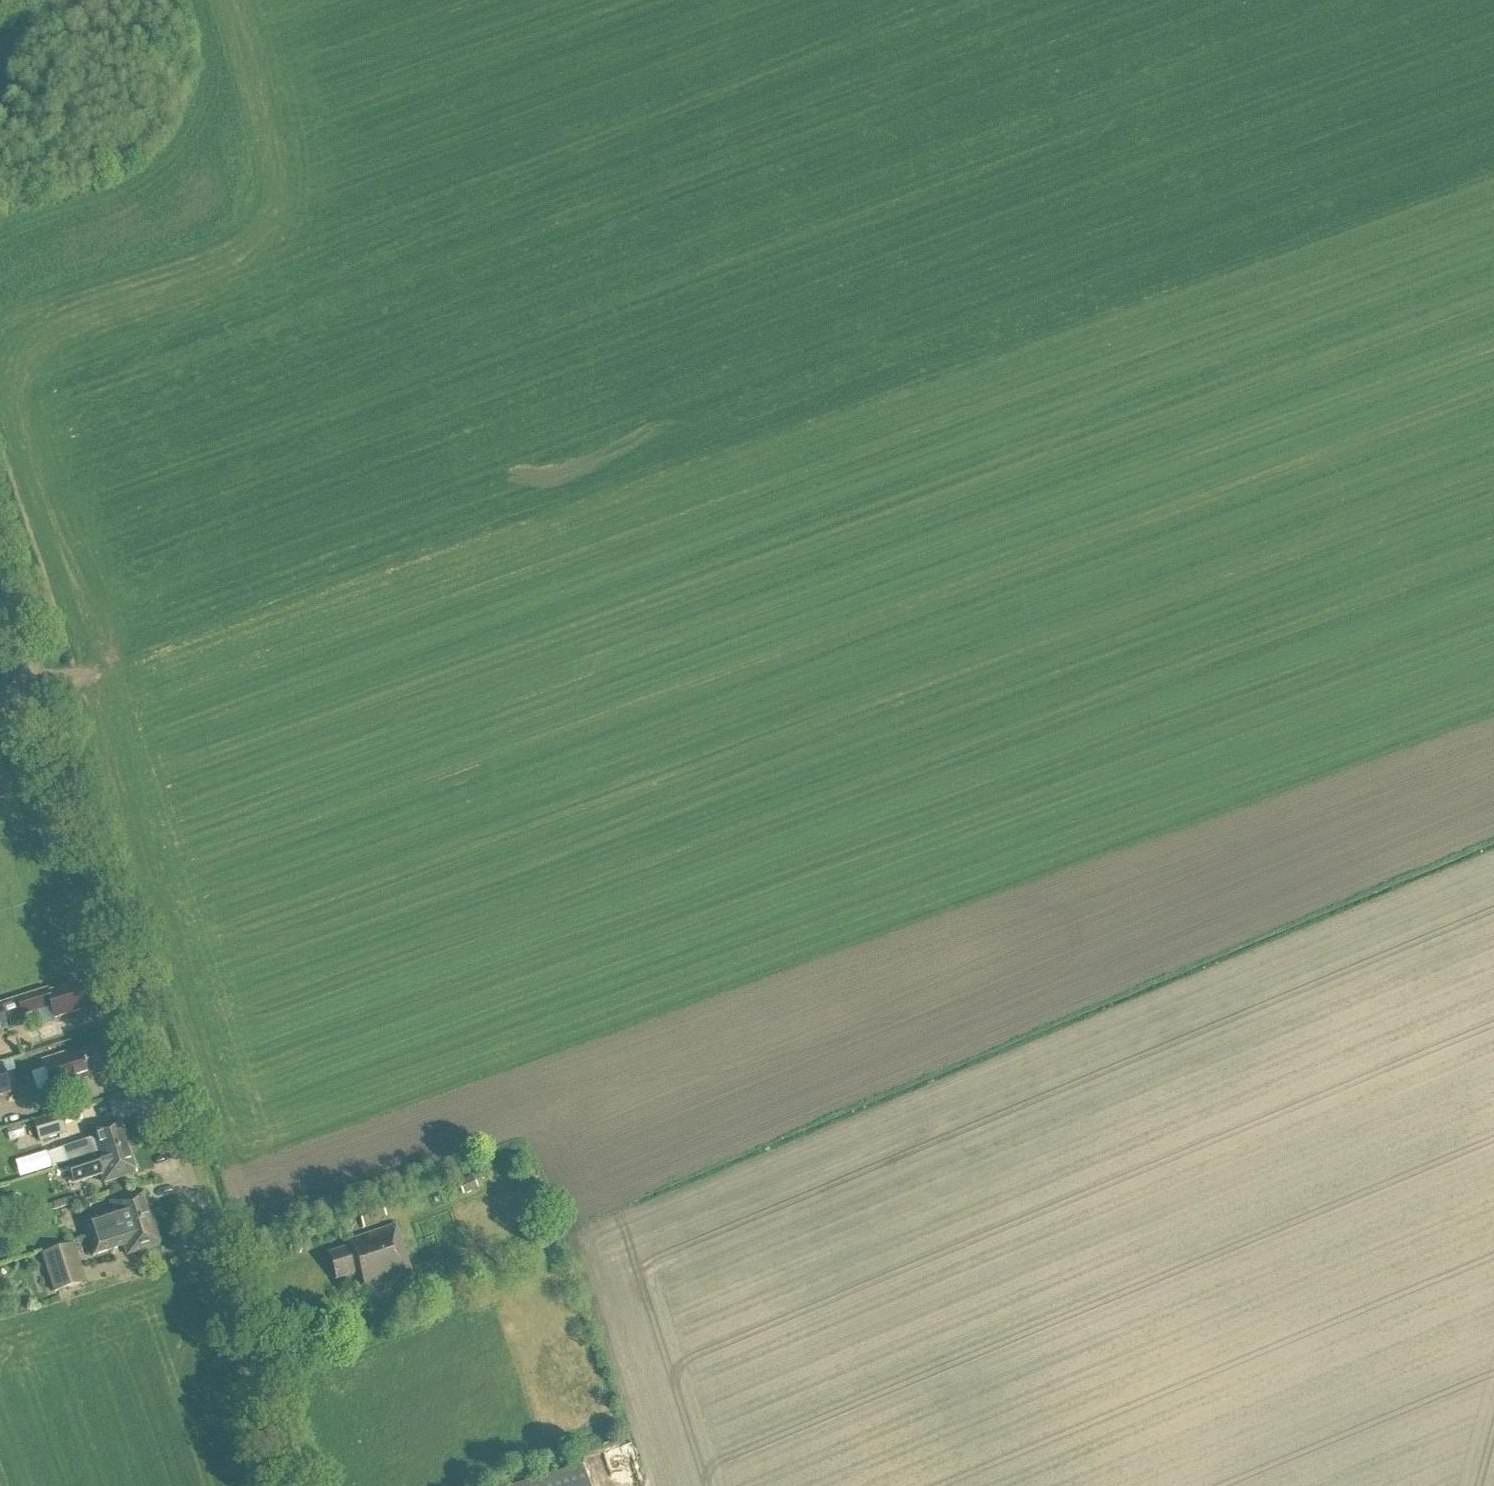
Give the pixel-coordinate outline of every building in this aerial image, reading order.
[(78,984),(47,993),(46,990),(0,1004),(0,1029),(7,1027),(5,1019),(51,1005),(55,1018),(85,1009),(78,984)] [(41,1061),(49,1089),(103,1073),(96,1048),(66,1057),(65,1053),(41,1061)] [(8,1092),(0,1063),(0,1094),(8,1092)] [(32,1122),(38,1143),(67,1134),(60,1113),(32,1122)] [(67,1164),(128,1146),(120,1120),(87,1129),(90,1139),(78,1143),(62,1148),(67,1164)] [(67,1164),(73,1183),(100,1175),(103,1183),(136,1173),(128,1146),(67,1164)] [(458,1184),(463,1196),(478,1190),(474,1178),(458,1184)] [(82,1221),(88,1238),(150,1219),(142,1192),(109,1202),(112,1212),(82,1221)] [(150,1219),(88,1238),(93,1256),(123,1246),(126,1256),(159,1246),(150,1219)] [(329,1255),(337,1280),(360,1272),(365,1289),(413,1274),(398,1227),(349,1242),(351,1248),(329,1255)] [(41,1253),(53,1293),(86,1283),(73,1243),(41,1253)] [(583,1468),(524,1485),(588,1485),(583,1468)]
